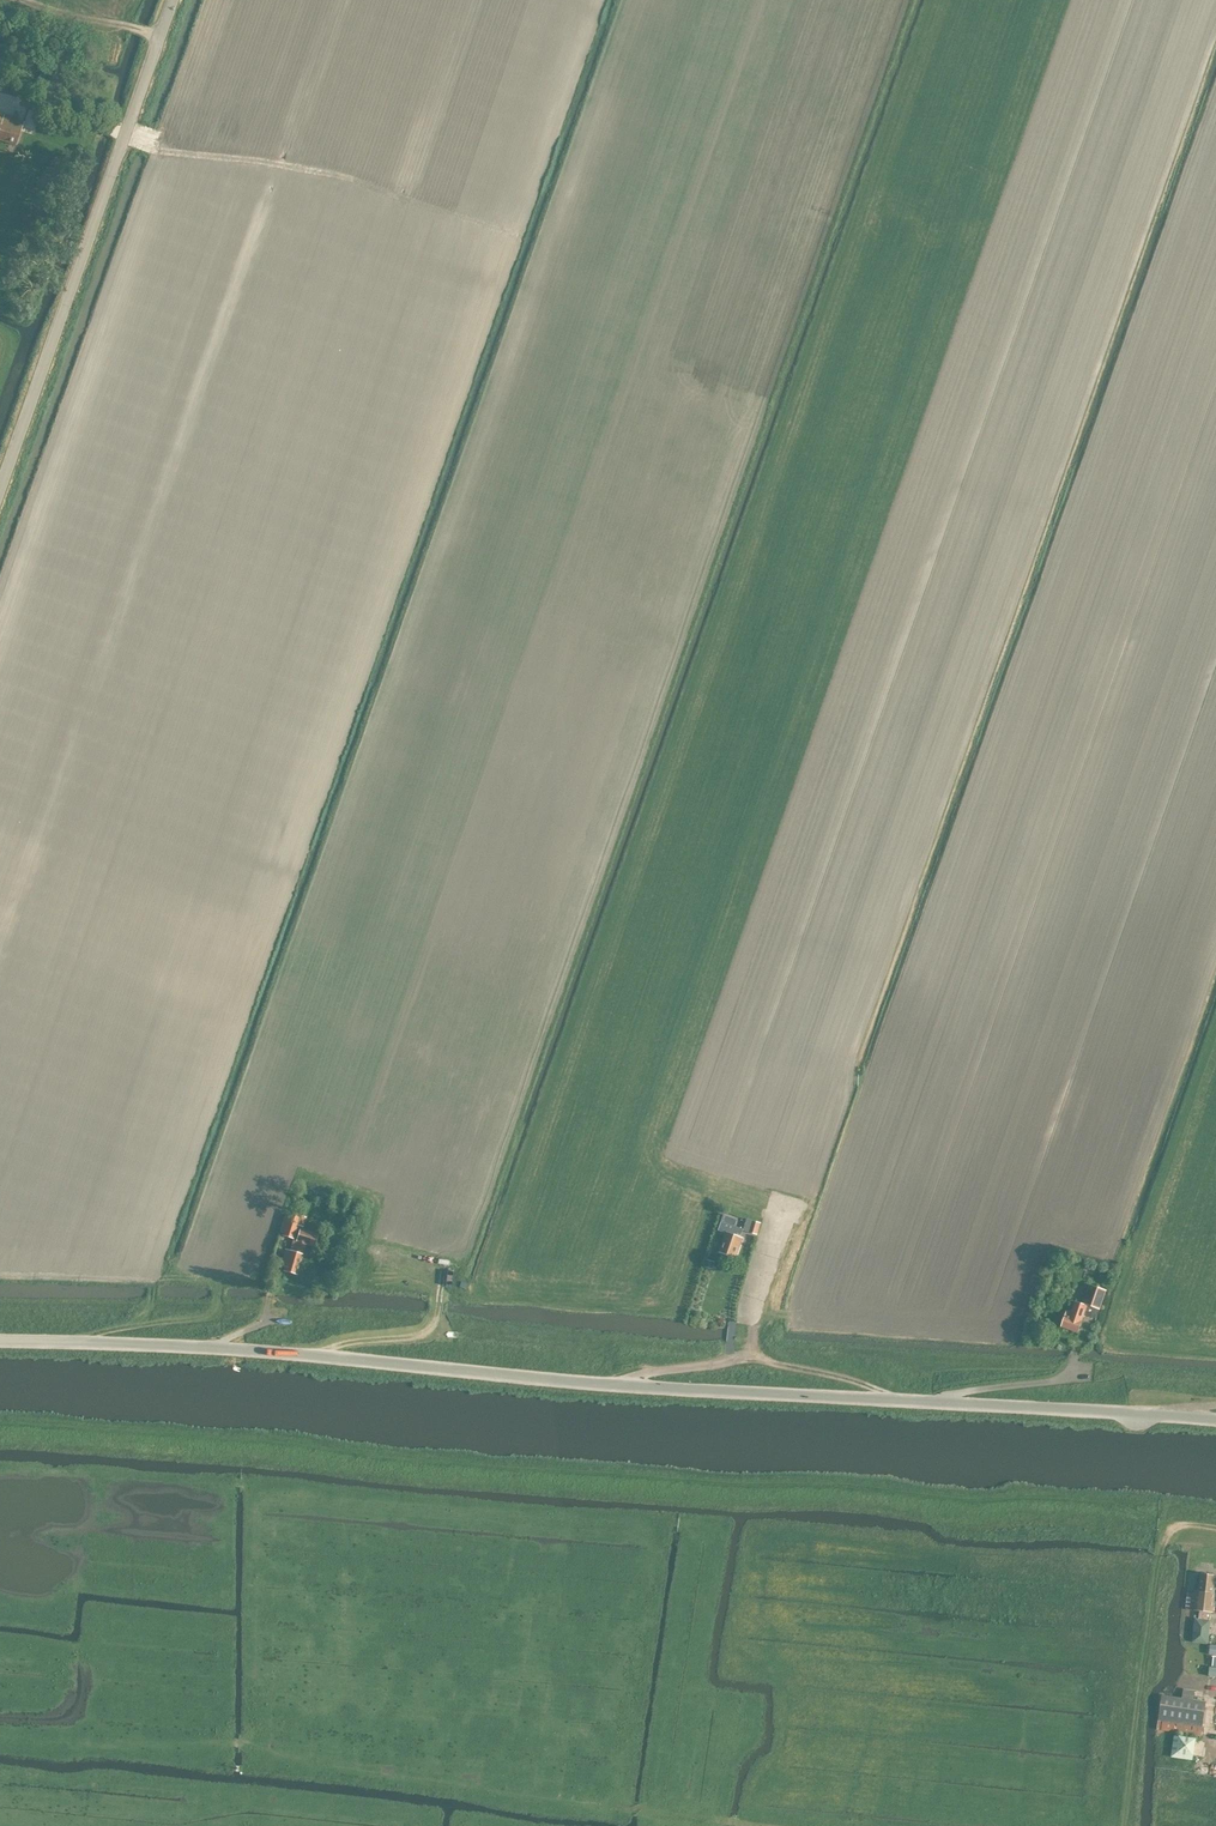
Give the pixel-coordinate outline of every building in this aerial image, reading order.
[(1,72),(10,75),(17,56),(9,53),(6,58),(1,72)] [(16,144),(24,121),(0,113),(0,139),(16,144)] [(237,152),(238,145),(222,143),(221,151),(237,152)] [(283,1269),(297,1273),(303,1253),(302,1252),(305,1243),(314,1246),(318,1233),(299,1227),(300,1225),(303,1226),(307,1216),(301,1214),(305,1199),(298,1197),(293,1212),(292,1212),(287,1230),(285,1236),(292,1238),(288,1248),(286,1256),(283,1256),(280,1263),(284,1264),(283,1269)] [(720,1251),(736,1257),(742,1237),(740,1236),(743,1227),(735,1224),(737,1218),(724,1213),(722,1220),(718,1229),(726,1232),(720,1251)] [(749,1231),(757,1233),(760,1222),(752,1220),(749,1231)] [(1061,1326),(1077,1331),(1084,1312),(1097,1317),(1106,1289),(1089,1283),(1083,1303),(1075,1300),(1072,1311),(1067,1309),(1061,1326)] [(1199,1610),(1199,1618),(1195,1618),(1192,1641),(1206,1642),(1209,1619),(1210,1611),(1212,1611),(1214,1592),(1212,1592),(1214,1574),(1200,1572),(1198,1590),(1196,1590),(1196,1593),(1187,1592),(1185,1608),(1199,1610)] [(1205,1701),(1193,1699),(1194,1690),(1183,1688),(1181,1697),(1161,1694),(1156,1728),(1200,1735),(1202,1725),(1205,1701)] [(1171,1756),(1192,1759),(1196,1738),(1174,1734),(1171,1756)]
